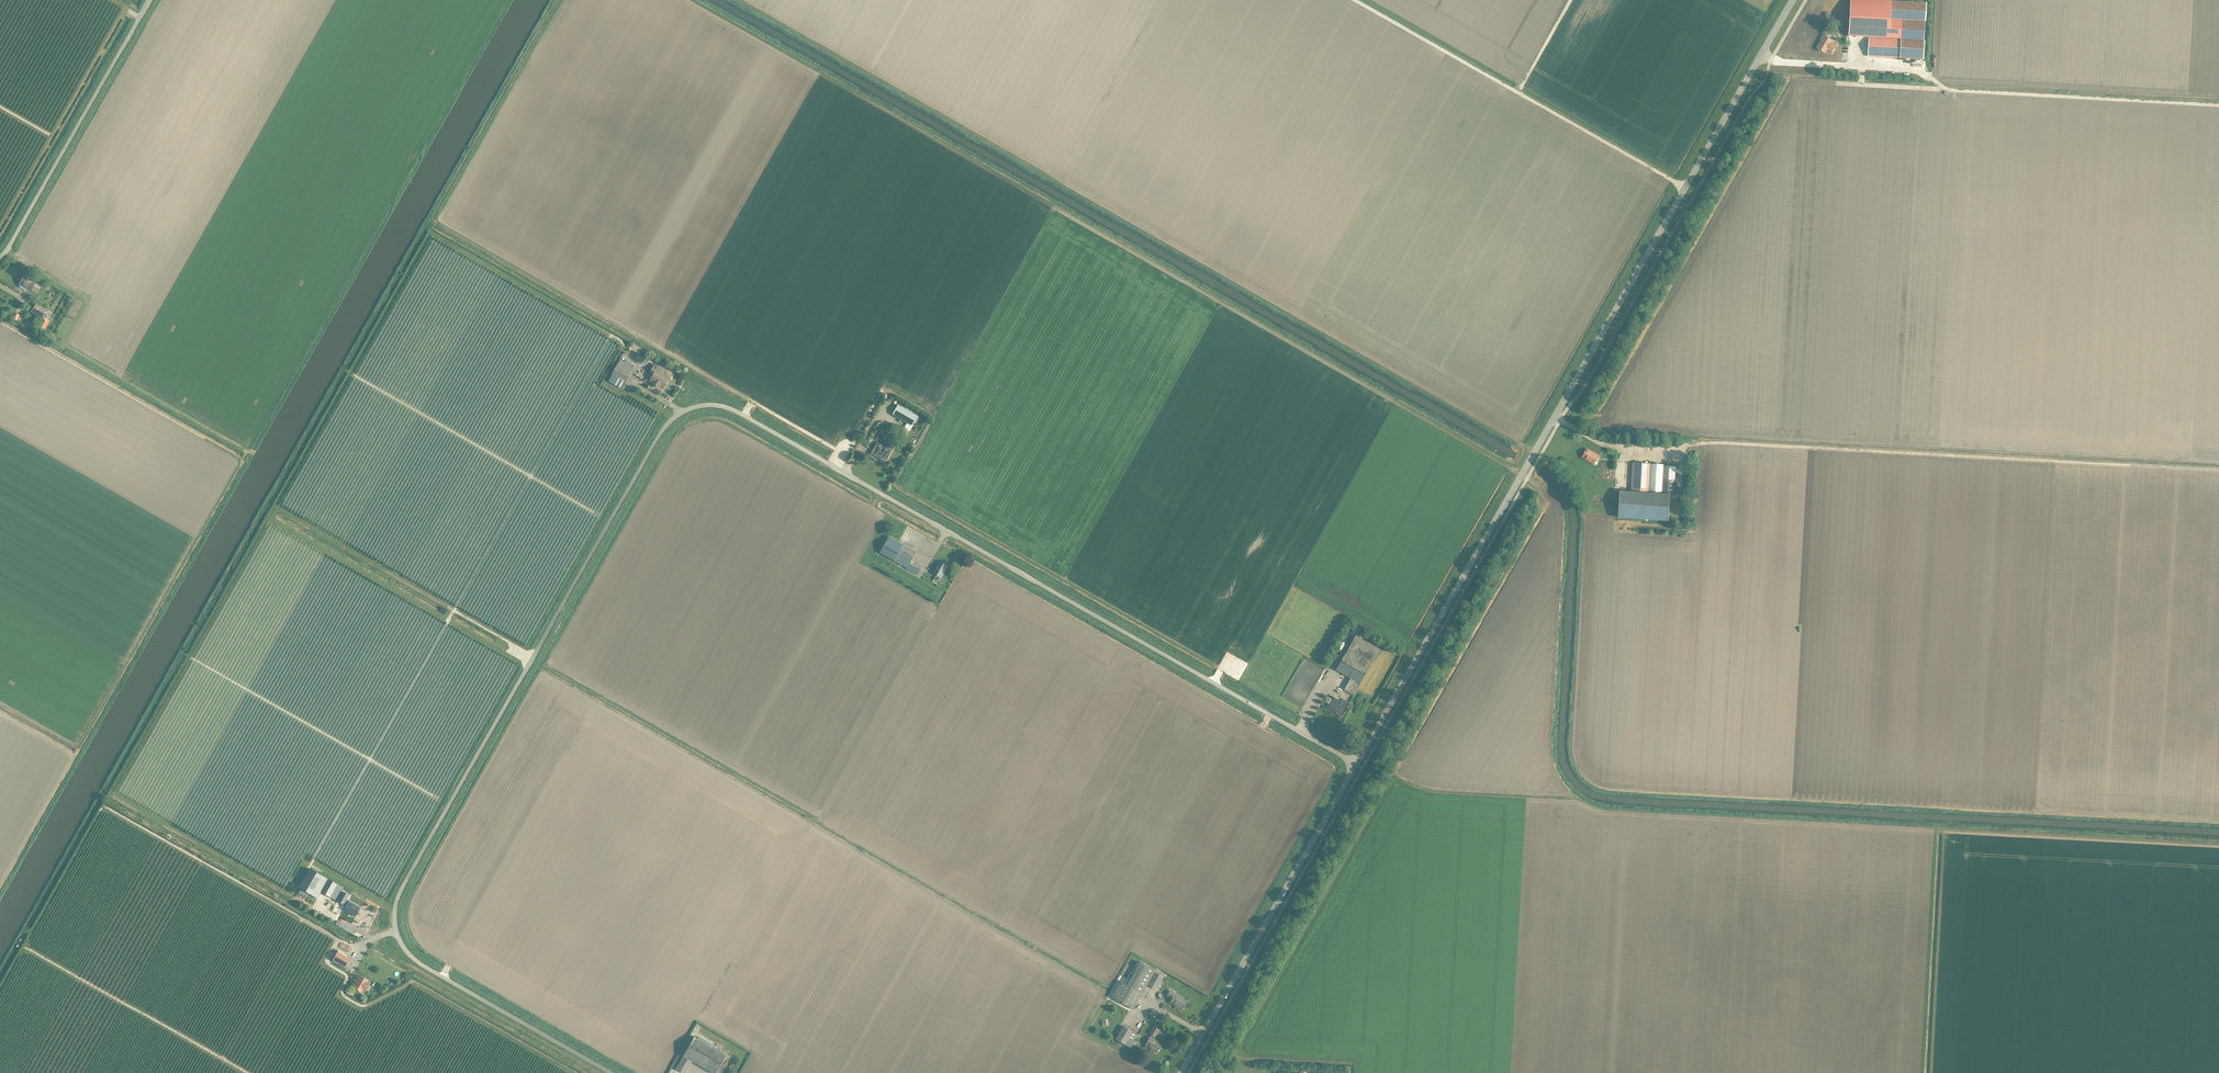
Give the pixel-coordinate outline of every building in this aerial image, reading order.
[(1876,0),(1850,0),(1848,36),(1876,37),(1876,38),(1896,39),(1896,37),(1901,37),(1901,20),(1890,20),(1891,1),(1876,0)] [(1890,20),(1901,20),(1901,37),(1896,37),(1896,39),(1876,38),(1869,37),(1868,56),(1923,59),(1926,3),(1891,1),(1890,20)] [(1832,42),(1833,41),(1823,35),(1820,40),(1821,40),(1817,48),(1825,53),(1827,49),(1832,52),(1836,44),(1832,42)] [(20,284),(18,287),(25,291),(26,288),(30,290),(35,281),(24,275),(19,284),(20,284)] [(44,320),(49,310),(36,303),(31,312),(44,320)] [(621,388),(633,367),(621,359),(608,381),(621,388)] [(662,387),(667,378),(656,372),(651,380),(662,387)] [(912,426),(917,416),(898,405),(892,414),(912,426)] [(886,462),(895,446),(889,443),(886,448),(877,442),(871,454),(886,462)] [(1594,464),(1599,455),(1587,449),(1582,457),(1594,464)] [(1632,463),(1631,490),(1648,491),(1650,464),(1632,463)] [(1663,465),(1650,464),(1648,491),(1662,492),(1663,465)] [(1663,465),(1662,492),(1674,493),(1675,465),(1663,465)] [(1631,490),(1631,492),(1620,492),(1619,517),(1646,518),(1647,493),(1648,491),(1631,490)] [(1647,493),(1646,518),(1667,520),(1669,495),(1647,493)] [(880,552),(893,560),(902,544),(889,536),(880,552)] [(902,544),(893,560),(907,568),(910,563),(916,552),(902,544)] [(941,578),(947,566),(939,561),(932,573),(941,578)] [(910,563),(907,568),(907,569),(917,575),(920,569),(910,563)] [(1354,695),(1380,649),(1356,635),(1336,670),(1351,678),(1344,690),(1354,695)] [(1337,642),(1342,645),(1345,637),(1341,635),(1337,642)] [(1338,699),(1333,696),(1327,707),(1342,716),(1350,703),(1343,699),(1342,703),(1338,700),(1338,699)] [(317,898),(320,892),(328,879),(308,867),(297,887),(317,898)] [(329,897),(330,896),(336,900),(343,888),(337,884),(328,879),(320,892),(329,897)] [(360,908),(356,905),(348,901),(343,910),(355,916),(360,908)] [(345,967),(350,958),(337,951),(332,960),(345,967)] [(1111,997),(1132,1009),(1147,984),(1154,971),(1155,971),(1140,962),(1127,985),(1120,981),(1111,997)] [(1154,971),(1147,984),(1156,990),(1164,977),(1154,971)] [(368,980),(359,975),(352,987),(361,992),(362,990),(365,991),(370,983),(367,981),(368,980)] [(1181,1009),(1186,1000),(1175,994),(1170,1002),(1181,1009)] [(1157,1052),(1162,1043),(1153,1038),(1154,1036),(1155,1037),(1160,1027),(1154,1024),(1149,1033),(1152,1035),(1151,1037),(1150,1036),(1145,1045),(1151,1049),(1150,1050),(1156,1053),(1156,1052),(1157,1052)] [(1131,1047),(1138,1035),(1132,1031),(1123,1026),(1115,1039),(1125,1044),(1131,1047)] [(713,1072),(715,1072),(726,1054),(694,1036),(683,1056),(692,1061),(713,1072)] [(683,1056),(676,1069),(683,1072),(685,1072),(692,1061),(683,1056)]
